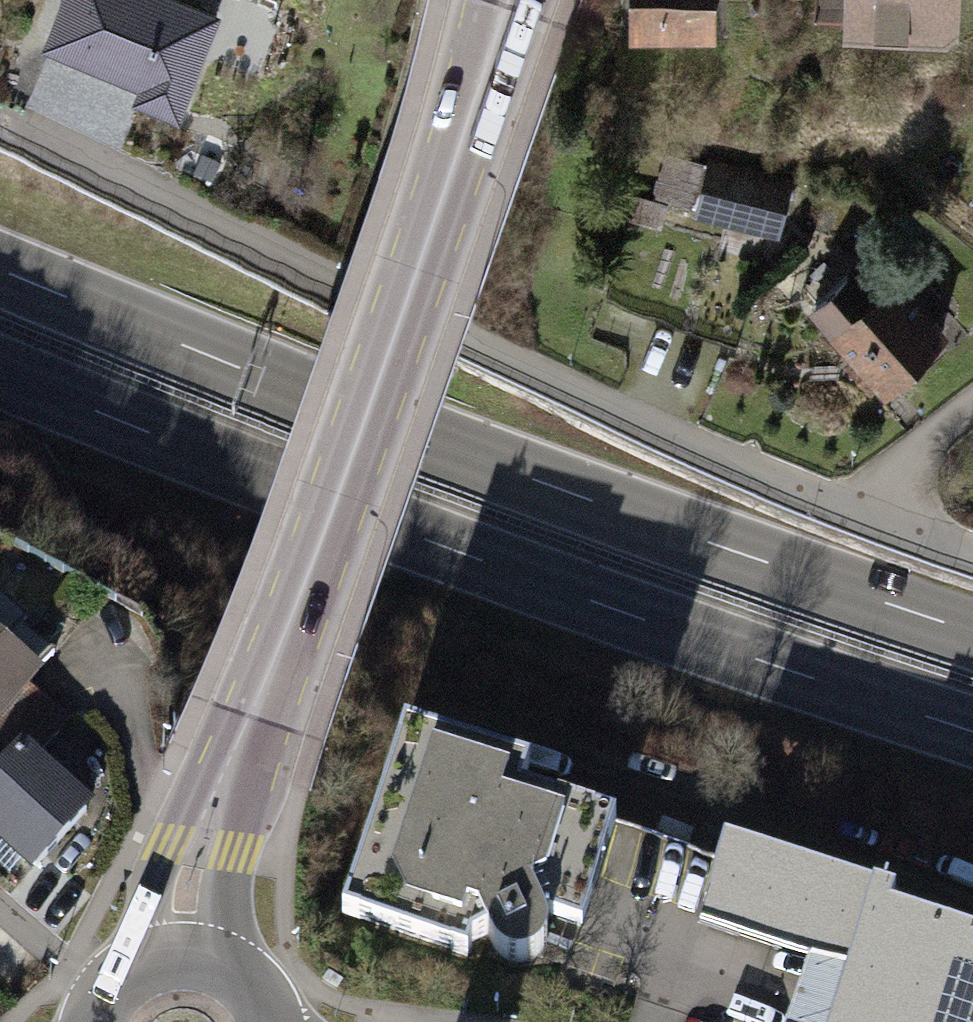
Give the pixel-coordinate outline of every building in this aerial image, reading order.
[(186,0),(58,0),(40,44),(137,83),(131,97),(178,116),(220,13),(186,0)] [(633,23),(715,23),(715,0),(632,0),(633,23)] [(874,34),(972,34),(972,0),(874,0),(874,34)] [(806,182),(714,164),(704,217),(796,235),(806,182)] [(837,304),(907,390),(972,336),(972,321),(910,244),(837,304)] [(0,616),(0,725),(66,659),(11,605),(0,616)] [(0,775),(0,847),(22,869),(46,891),(121,813),(39,734),(0,775)] [(407,735),(342,922),(440,957),(477,970),(519,946),(524,949),(536,954),(557,952),(564,944),(568,933),(567,920),(572,912),(610,924),(646,816),(407,735)] [(736,853),(711,925),(829,966),(810,1021),(972,1021),(972,935),(736,853)]
